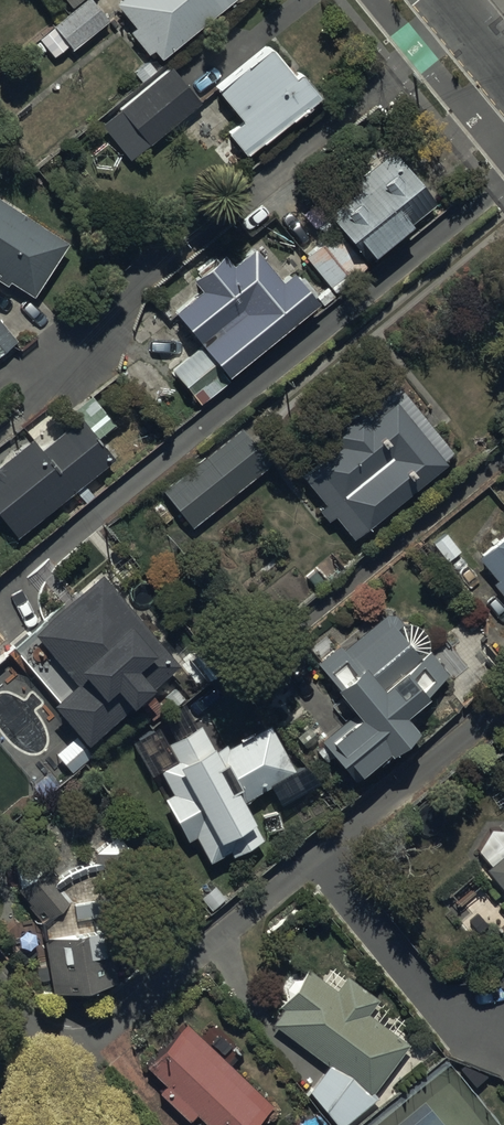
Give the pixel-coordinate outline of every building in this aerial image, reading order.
[(89,0),(86,0),(52,28),(73,53),(109,24),(89,0)] [(68,9),(80,0),(61,0),(68,9)] [(113,7),(133,31),(127,36),(147,59),(152,55),(159,64),(236,0),(122,0),(113,7)] [(227,140),(247,162),(321,98),(301,74),(295,79),(269,48),(215,95),(242,126),(227,140)] [(201,102),(170,65),(98,125),(129,162),(201,102)] [(355,183),(325,208),(365,255),(434,197),(389,145),(351,178),(355,183)] [(4,290),(7,286),(31,302),(67,245),(23,218),(31,205),(3,188),(0,193),(0,288),(4,290)] [(335,233),(304,260),(335,296),(366,269),(335,233)] [(318,300),(292,269),(281,278),(253,245),(232,263),(222,251),(190,279),(200,291),(172,314),(201,347),(171,373),(202,409),(233,383),(228,376),(318,300)] [(19,343),(0,317),(0,357),(19,343)] [(453,448),(392,376),(360,403),(357,399),(324,427),(334,439),(296,470),(320,499),(314,504),(325,517),(332,511),(350,533),(453,448)] [(0,468),(0,530),(12,545),(112,469),(96,448),(113,435),(87,401),(0,468)] [(269,463),(238,424),(159,485),(190,524),(269,463)] [(474,550),(495,575),(490,578),(503,595),(503,525),(474,550)] [(176,660),(100,565),(26,623),(33,632),(16,646),(50,689),(44,693),(79,737),(176,660)] [(393,622),(392,623),(381,610),(340,643),(337,639),(315,657),(331,676),(329,678),(353,707),(325,729),(328,733),(321,738),(324,741),(315,748),(325,760),(334,753),(349,772),(411,721),(398,705),(443,669),(424,646),(425,645),(425,643),(426,642),(426,640),(427,638),(427,637),(427,635),(427,633),(426,631),(426,630),(425,628),(424,627),(423,625),(422,624),(421,622),(420,621),(419,620),(417,619),(416,618),(414,618),(412,617),(411,617),(409,616),(407,616),(405,616),(404,616),(402,617),(400,617),(399,618),(397,619),(396,620),(394,621),(393,622)] [(226,743),(223,737),(212,742),(200,718),(163,736),(172,754),(155,762),(167,788),(160,792),(182,836),(192,831),(204,856),(225,846),(228,851),(259,836),(239,796),(292,769),(268,722),(226,743)] [(482,863),(503,889),(503,826),(497,818),(470,841),(486,860),(482,863)] [(36,916),(46,987),(116,978),(102,883),(136,855),(115,830),(81,859),(54,872),(43,858),(14,883),(28,900),(25,903),(36,916)] [(326,1061),(301,1081),(337,1124),(376,1094),(372,1089),(409,1034),(398,1026),(407,1013),(329,960),(320,974),(302,962),(276,1001),(279,1003),(267,1022),(326,1061)] [(184,1016),(142,1059),(162,1079),(155,1086),(187,1118),(193,1111),(207,1124),(246,1124),(270,1100),(184,1016)]
